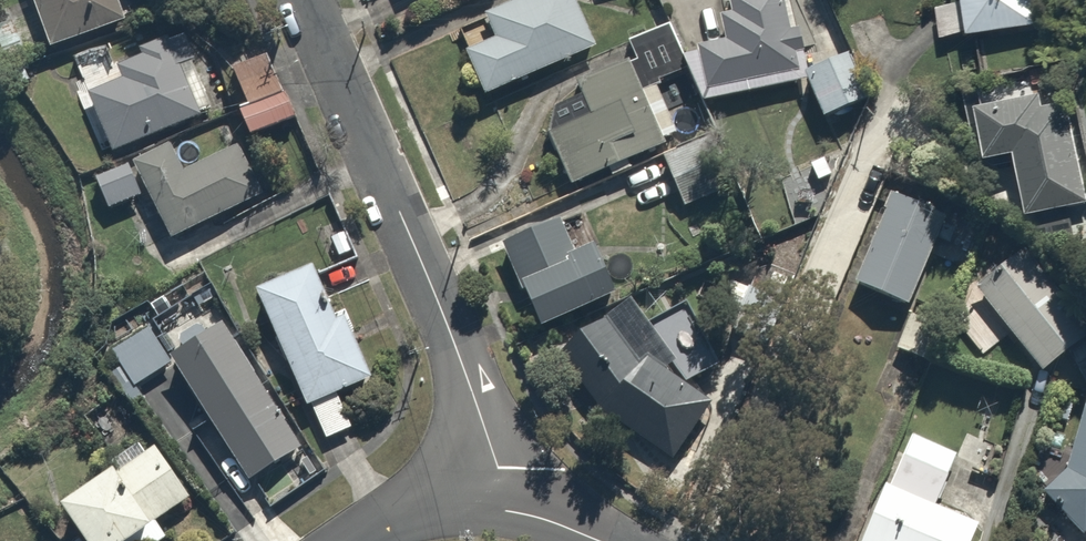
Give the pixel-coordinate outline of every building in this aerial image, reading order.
[(53,51),(132,23),(124,0),(35,0),(53,51)] [(470,55),(488,95),(600,44),(579,0),(520,0),(487,16),(499,41),(470,55)] [(690,56),(703,103),(808,74),(788,0),(727,0),(731,15),(720,18),(725,39),(690,56)] [(974,35),(1037,26),(1033,0),(969,0),(974,35)] [(669,24),(625,42),(632,58),(643,86),(687,69),(669,24)] [(124,84),(95,95),(117,151),(203,116),(183,65),(199,58),(187,28),(138,48),(142,57),(117,67),(124,84)] [(297,116),(266,49),(232,65),(251,106),(239,112),(251,137),(297,116)] [(850,54),(806,79),(828,117),(872,93),(850,54)] [(594,113),(550,131),(572,186),(667,148),(643,86),(632,58),(580,79),(594,113)] [(1022,153),(1034,212),(1085,202),(1085,188),(1066,86),(985,102),(996,158),(1022,153)] [(205,130),(137,164),(176,240),(265,195),(240,147),(219,158),(205,130)] [(127,161),(96,175),(110,207),(141,193),(127,161)] [(952,216),(892,195),(859,287),(918,308),(952,216)] [(523,284),(604,250),(587,209),(505,243),(523,284)] [(604,250),(523,284),(542,331),(624,297),(604,250)] [(371,286),(357,251),(260,291),(322,440),(350,429),(337,398),(376,382),(341,298),(371,286)] [(975,288),(1046,375),(1085,342),(1085,335),(1018,252),(975,288)] [(715,402),(651,358),(643,370),(605,318),(562,349),(611,417),(675,460),(715,402)] [(149,327),(113,351),(138,388),(174,364),(149,327)] [(301,458),(229,327),(178,355),(250,486),(301,458)] [(1054,506),(1085,516),(1085,402),(1054,506)] [(915,433),(865,540),(973,540),(985,516),(941,496),(961,454),(915,433)] [(69,504),(89,540),(170,540),(161,524),(195,505),(164,448),(151,456),(144,443),(115,460),(123,475),(69,504)]
